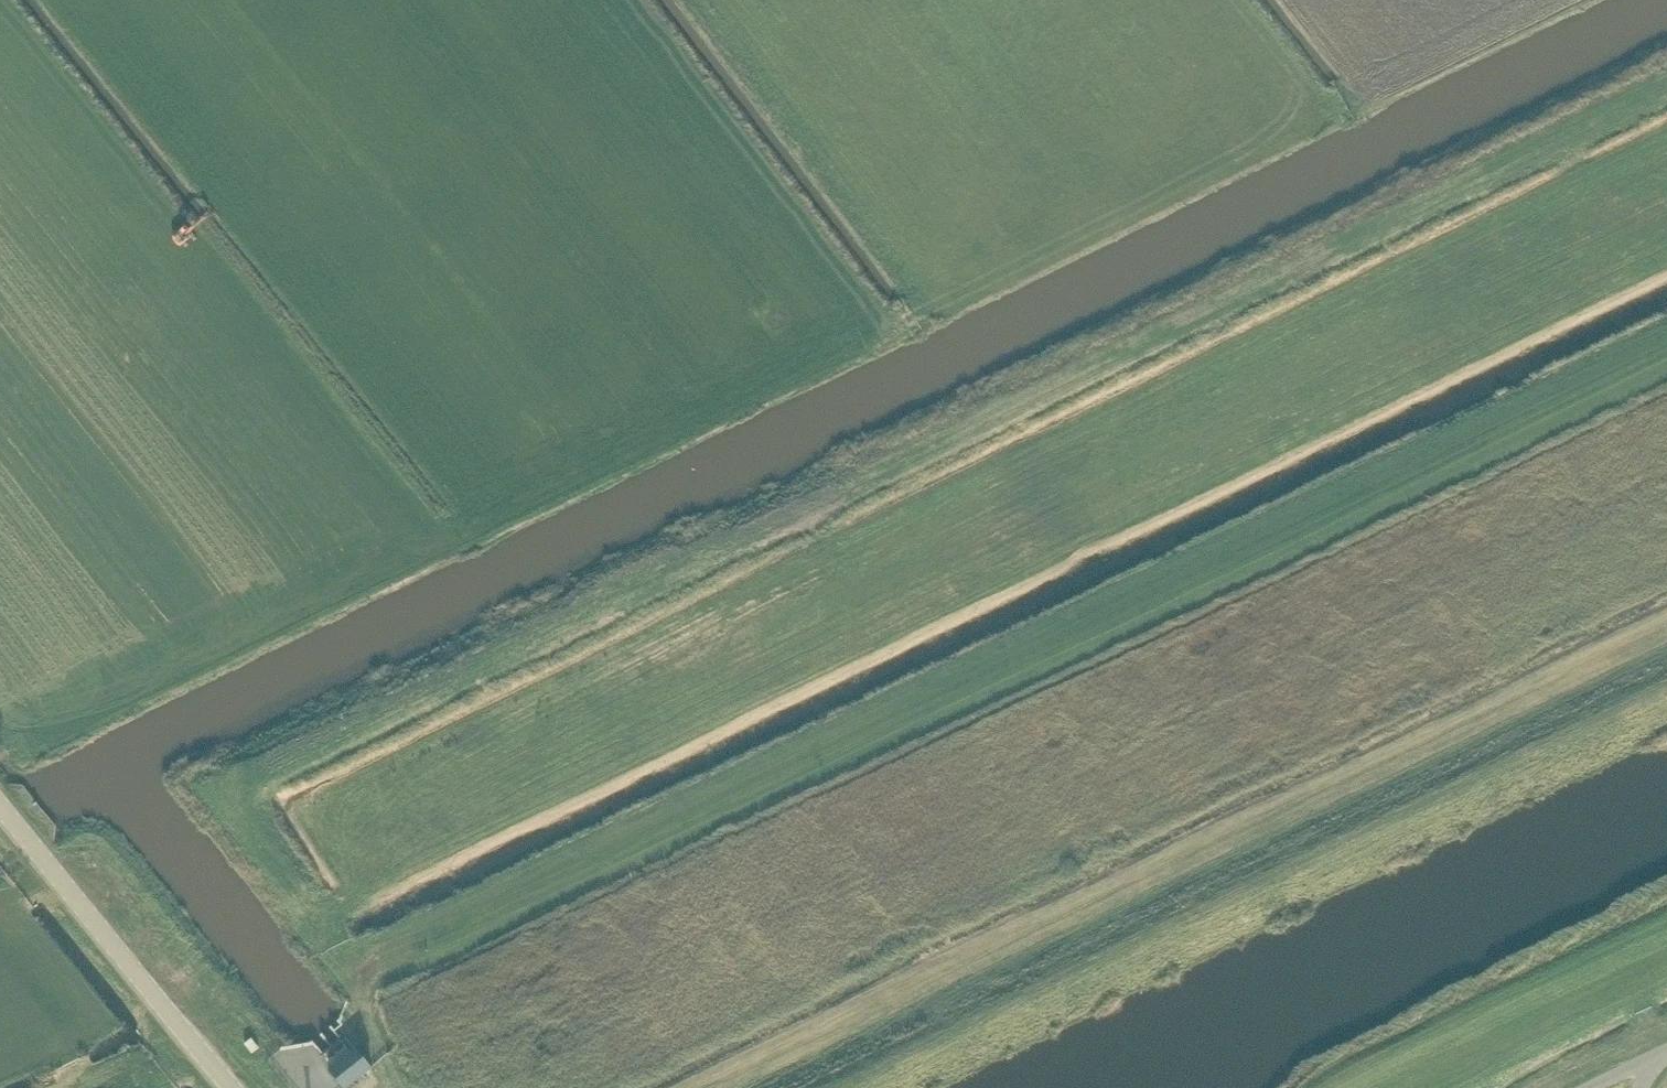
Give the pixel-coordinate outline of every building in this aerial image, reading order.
[(356,1050),(329,1072),(341,1087),(348,1087),(371,1070),(356,1050)]
